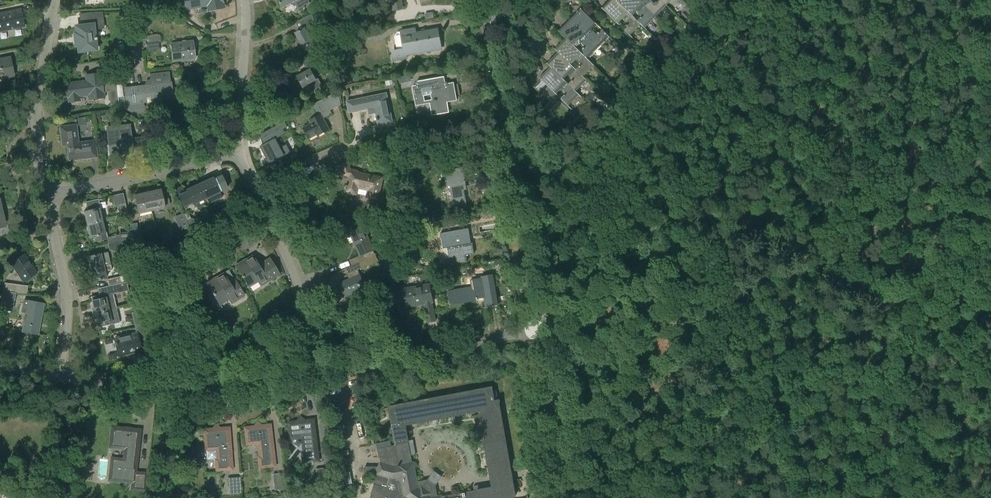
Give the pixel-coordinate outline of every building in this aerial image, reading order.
[(186,9),(211,4),(212,9),(223,7),(222,0),(185,0),(186,9)] [(309,0),(279,0),(283,8),(294,2),(298,9),(310,3),(309,0)] [(390,11),(403,9),(401,0),(388,0),(390,11)] [(638,43),(649,32),(617,0),(609,0),(602,8),(638,43)] [(649,32),(653,35),(664,24),(639,0),(617,0),(649,32)] [(664,24),(675,13),(661,0),(639,0),(664,24)] [(675,13),(686,2),(684,0),(661,0),(675,13)] [(581,8),(570,19),(606,55),(617,44),(581,8)] [(134,20),(134,9),(122,10),(122,21),(134,20)] [(24,26),(21,10),(0,14),(0,31),(24,26)] [(102,12),(90,13),(91,25),(76,27),(77,33),(75,34),(76,45),(78,44),(79,51),(97,49),(96,38),(95,38),(94,29),(104,28),(102,12)] [(296,23),(297,24),(301,21),(305,28),(296,33),(304,49),(314,43),(307,31),(318,26),(312,15),(296,23)] [(570,19),(559,30),(566,37),(595,66),(606,55),(570,19)] [(334,29),(339,32),(344,23),(339,20),(334,29)] [(406,55),(424,52),(423,49),(440,45),(437,29),(416,33),(414,26),(403,28),(403,31),(398,32),(395,36),(397,50),(393,51),(395,61),(406,58),(406,55)] [(146,43),(147,50),(160,48),(159,41),(161,41),(160,35),(148,37),(149,43),(146,43)] [(350,52),(348,43),(346,36),(334,39),(335,46),(337,55),(350,52)] [(595,66),(566,37),(555,49),(559,52),(591,84),(602,73),(595,66)] [(170,44),(173,62),(195,58),(193,41),(170,44)] [(559,52),(548,63),(551,66),(584,99),(595,88),(591,84),(559,52)] [(303,62),(306,67),(317,61),(314,56),(303,62)] [(6,77),(14,75),(12,70),(10,61),(0,64),(0,78),(6,77)] [(584,99),(551,66),(540,78),(548,86),(543,91),(551,99),(556,94),(576,114),(587,102),(584,99)] [(630,68),(626,73),(631,78),(635,73),(630,68)] [(318,78),(316,80),(311,69),(298,76),(303,87),(308,84),(312,92),(323,86),(318,78)] [(145,86),(124,89),(126,104),(172,98),(169,73),(162,74),(162,72),(149,74),(150,79),(148,80),(147,81),(146,82),(145,84),(145,86)] [(87,75),(88,81),(66,84),(68,97),(69,103),(81,101),(80,95),(89,94),(90,101),(104,99),(100,73),(87,75)] [(341,74),(343,85),(352,83),(350,73),(341,74)] [(416,86),(413,87),(416,105),(432,102),(434,113),(437,113),(438,114),(449,112),(447,100),(451,99),(448,84),(448,83),(447,83),(447,82),(446,82),(445,82),(444,82),(443,81),(442,77),(417,82),(416,82),(415,83),(415,84),(416,85),(416,86)] [(109,92),(111,105),(118,104),(116,91),(109,92)] [(304,128),(310,139),(317,135),(317,136),(329,129),(323,118),(329,115),(329,114),(331,113),(330,110),(341,104),(338,91),(313,104),(319,115),(310,121),(311,123),(304,128)] [(352,119),(350,112),(375,107),(377,118),(376,118),(377,120),(378,120),(379,125),(392,122),(386,93),(366,98),(365,93),(353,95),(354,100),(347,101),(351,119),(352,119)] [(272,135),(283,129),(286,127),(283,121),(279,123),(259,134),(264,143),(258,146),(267,164),(283,156),(272,135)] [(575,129),(568,122),(565,126),(569,131),(571,133),(573,131),(575,129)] [(61,142),(67,141),(69,160),(97,157),(95,140),(76,143),(75,140),(78,140),(76,125),(60,127),(61,142)] [(107,128),(110,155),(118,154),(118,155),(120,154),(133,152),(129,125),(107,128)] [(137,137),(139,151),(145,150),(144,136),(137,137)] [(347,186),(346,192),(356,194),(357,186),(369,189),(368,196),(377,199),(382,178),(357,172),(357,171),(350,169),(348,163),(342,165),(345,177),(349,178),(348,184),(346,184),(346,186),(347,186)] [(453,198),(454,204),(455,208),(467,205),(463,183),(466,182),(466,180),(465,180),(462,166),(444,169),(447,186),(451,185),(453,198)] [(221,176),(214,179),(213,177),(199,184),(209,204),(222,198),(219,192),(227,188),(221,176)] [(209,204),(199,184),(186,190),(187,192),(179,195),(185,208),(193,204),(196,210),(209,204)] [(160,189),(147,192),(152,211),(165,208),(164,207),(163,200),(160,189)] [(243,195),(240,190),(235,192),(237,198),(243,195)] [(114,194),(116,205),(126,203),(124,192),(114,194)] [(152,211),(147,192),(134,195),(139,214),(152,211)] [(103,221),(100,208),(98,200),(87,202),(89,211),(84,212),(87,224),(103,221)] [(128,215),(125,204),(119,205),(122,216),(128,215)] [(0,213),(0,234),(10,232),(8,224),(6,225),(3,212),(0,213)] [(187,212),(186,213),(187,216),(185,217),(189,226),(200,220),(198,215),(187,212)] [(105,226),(104,227),(103,221),(87,224),(88,229),(89,237),(96,235),(97,240),(107,238),(108,238),(108,237),(106,229),(105,226)] [(130,224),(132,231),(131,231),(132,238),(133,244),(141,242),(138,229),(137,223),(130,224)] [(350,260),(352,265),(366,260),(369,265),(378,261),(375,253),(374,253),(367,237),(362,226),(350,232),(355,243),(355,242),(361,255),(360,255),(350,260)] [(440,249),(442,259),(455,257),(456,263),(467,261),(466,255),(474,254),(472,242),(471,243),(468,228),(440,233),(443,248),(440,249)] [(132,238),(131,231),(120,231),(120,234),(110,237),(111,242),(108,243),(132,238)] [(110,250),(133,244),(132,238),(108,243),(110,250)] [(111,264),(108,252),(88,257),(91,269),(111,264)] [(24,255),(25,254),(24,254),(11,263),(24,282),(37,272),(32,264),(33,264),(32,263),(31,264),(24,255)] [(242,276),(243,278),(243,277),(251,291),(252,291),(249,286),(258,281),(261,285),(280,273),(271,258),(258,265),(253,257),(246,261),(245,259),(236,265),(242,276)] [(137,266),(136,258),(129,260),(130,268),(137,266)] [(366,260),(352,265),(345,269),(350,279),(339,283),(345,296),(366,287),(358,270),(369,265),(366,260)] [(112,270),(111,264),(91,269),(94,281),(107,278),(105,271),(112,270)] [(128,278),(127,275),(119,276),(121,283),(126,282),(129,281),(128,278)] [(207,283),(213,294),(212,294),(214,296),(214,295),(222,308),(223,308),(220,304),(229,299),(231,303),(244,295),(234,280),(229,283),(224,275),(217,279),(216,277),(207,283)] [(471,287),(464,289),(448,292),(450,303),(456,302),(478,299),(478,297),(485,296),(487,306),(497,304),(492,275),(470,279),(471,287)] [(119,276),(107,279),(109,286),(121,283),(119,276)] [(129,292),(126,282),(121,283),(109,286),(100,288),(101,294),(91,297),(95,313),(116,308),(113,295),(129,292)] [(15,292),(16,285),(4,283),(3,291),(15,292)] [(424,303),(428,322),(435,320),(431,302),(432,302),(429,284),(404,289),(404,287),(396,289),(397,297),(405,295),(407,306),(424,303)] [(14,300),(15,293),(3,291),(2,298),(14,300)] [(13,307),(14,300),(2,298),(1,306),(13,307)] [(38,334),(44,303),(29,301),(24,300),(21,312),(26,313),(23,332),(38,334)] [(120,322),(116,308),(95,313),(98,325),(111,322),(111,324),(120,322)] [(150,321),(147,309),(132,313),(135,325),(150,321)] [(148,338),(144,323),(135,325),(136,327),(135,327),(137,334),(138,340),(148,338)] [(114,339),(118,356),(141,350),(137,334),(114,339)] [(515,496),(499,403),(500,402),(500,399),(494,400),(492,387),(389,407),(396,445),(390,446),(377,449),(380,463),(379,466),(365,466),(365,474),(377,474),(370,497),(506,497),(515,496)] [(303,453),(304,461),(318,460),(313,420),(290,423),(291,438),(300,437),(304,440),(305,452),(303,453)] [(260,445),(261,458),(259,458),(260,467),(274,465),(269,425),(246,428),(247,443),(256,442),(260,445)] [(133,482),(133,489),(144,490),(146,474),(135,473),(140,430),(130,429),(128,427),(126,429),(113,427),(112,434),(115,435),(114,447),(126,448),(124,460),(112,458),(110,479),(133,482)] [(209,448),(207,449),(208,459),(218,458),(219,460),(217,460),(217,469),(231,468),(228,428),(205,430),(206,436),(208,436),(209,448)] [(330,483),(328,467),(316,469),(318,485),(330,483)] [(350,472),(344,473),(346,484),(352,483),(350,472)] [(273,474),(275,490),(287,489),(285,473),(273,474)] [(228,478),(229,494),(241,493),(240,477),(228,478)]
